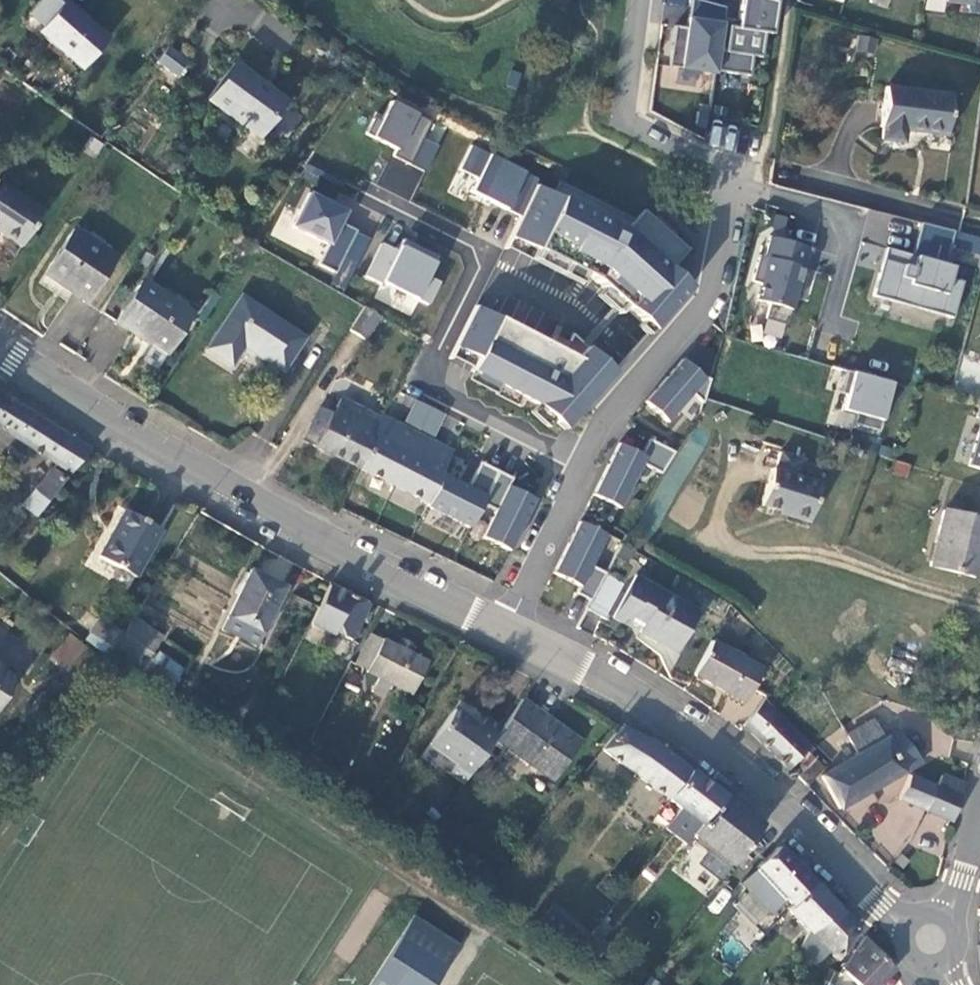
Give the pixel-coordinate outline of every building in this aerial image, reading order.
[(715,74),(723,19),(724,8),(696,0),(690,0),(686,28),(674,26),(668,67),(715,74)] [(776,1),(771,0),(741,0),(738,21),(723,19),(715,71),(750,76),(753,57),(760,58),(764,34),(771,35),(776,1)] [(106,39),(64,2),(39,32),(80,69),(106,39)] [(857,50),(874,52),(876,37),(858,35),(857,50)] [(233,62),(220,80),(207,99),(219,108),(254,134),(268,116),(273,120),(286,101),(233,62)] [(172,67),(175,83),(186,81),(183,65),(172,67)] [(904,130),(945,135),(949,95),(885,88),(879,127),(882,127),(881,139),(903,141),(904,130)] [(377,186),(412,201),(445,124),(387,99),(371,137),(394,147),(377,186)] [(714,123),(707,144),(732,152),(738,130),(714,123)] [(156,190),(173,202),(179,192),(162,181),(156,190)] [(0,184),(0,233),(19,246),(43,211),(0,184)] [(535,186),(509,237),(593,279),(642,322),(647,316),(656,324),(689,288),(670,271),(688,250),(644,211),(625,231),(535,186)] [(330,244),(319,266),(349,280),(371,236),(345,223),(352,209),(310,189),(293,225),(330,244)] [(951,232),(918,223),(909,256),(909,257),(920,260),(917,270),(880,260),(870,296),(950,318),(960,282),(947,278),(950,267),(942,265),(951,232)] [(114,256),(73,228),(43,273),(83,301),(114,256)] [(796,301),(810,249),(766,237),(760,257),(756,256),(748,282),(758,285),(754,301),(767,305),(763,319),(784,325),(791,299),(796,301)] [(365,275),(429,307),(442,281),(433,276),(441,260),(404,241),(400,249),(382,240),(365,275)] [(883,248),(880,260),(917,270),(920,260),(909,257),(909,256),(883,248)] [(191,313),(140,280),(114,321),(131,333),(122,348),(153,369),(191,313)] [(304,337),(242,296),(207,349),(232,366),(245,347),(283,370),(304,337)] [(575,417),(614,372),(586,347),(577,358),(475,306),(454,346),(477,358),(470,370),(536,404),(553,420),(562,410),(575,417)] [(380,317),(364,307),(349,330),(365,340),(380,317)] [(651,331),(656,324),(647,316),(642,322),(651,331)] [(548,336),(582,351),(587,339),(553,324),(548,336)] [(666,422),(691,393),(702,403),(710,379),(700,376),(681,359),(643,402),(666,422)] [(876,431),(889,384),(844,371),(838,393),(844,395),(840,410),(854,414),(851,424),(876,431)] [(0,392),(0,428),(54,463),(70,439),(0,392)] [(372,434),(380,418),(341,397),(333,414),(330,412),(325,421),(313,416),(303,438),(355,466),(372,434)] [(562,410),(553,420),(564,429),(575,417),(562,410)] [(969,463),(979,466),(979,422),(969,463)] [(398,446),(372,434),(355,466),(427,503),(441,473),(451,451),(408,428),(398,446)] [(660,474),(674,452),(648,439),(640,455),(617,443),(591,495),(618,508),(641,464),(660,474)] [(773,469),(761,506),(789,515),(788,517),(807,524),(820,485),(797,477),(803,461),(780,453),(775,470),(773,469)] [(467,486),(441,473),(427,503),(425,506),(468,527),(480,503),(497,471),(479,462),(467,486)] [(905,478),(910,465),(897,462),(892,474),(905,478)] [(21,505),(35,516),(64,479),(51,469),(21,505)] [(511,478),(497,471),(480,503),(494,510),(480,537),(507,550),(533,499),(507,486),(511,478)] [(136,573),(161,530),(124,510),(100,553),(136,573)] [(943,511),(928,565),(973,578),(979,550),(979,520),(943,511)] [(589,565),(605,535),(578,521),(552,573),(578,586),(574,593),(589,601),(603,572),(589,565)] [(254,646),(283,587),(250,570),(221,629),(254,646)] [(622,584),(606,573),(589,601),(586,610),(602,619),(622,584)] [(625,625),(627,621),(634,608),(646,615),(640,628),(638,631),(676,653),(698,611),(634,575),(611,617),(625,625)] [(328,583),(309,622),(348,642),(368,605),(328,583)] [(634,608),(627,621),(640,628),(646,615),(634,608)] [(115,647),(113,650),(170,690),(175,683),(170,678),(154,667),(146,661),(161,637),(133,617),(123,634),(115,647)] [(89,632),(115,647),(123,634),(97,619),(89,632)] [(427,662),(408,653),(396,647),(382,640),(382,641),(370,636),(355,664),(367,670),(366,673),(378,678),(371,690),(382,696),(389,683),(410,694),(427,662)] [(396,647),(408,653),(413,645),(400,639),(396,647)] [(761,669),(710,641),(692,675),(743,702),(761,669)] [(83,679),(101,657),(89,647),(70,667),(74,671),(81,677),(83,679)] [(154,667),(170,678),(176,670),(161,658),(154,667)] [(0,664),(0,707),(17,679),(2,670),(4,666),(0,664)] [(70,687),(74,690),(83,679),(81,677),(74,671),(65,682),(70,687)] [(70,687),(65,682),(61,679),(49,692),(59,701),(70,687)] [(59,701),(49,692),(46,690),(26,714),(39,726),(59,701)] [(534,708),(521,699),(501,729),(494,738),(553,780),(580,741),(545,716),(545,717),(540,724),(528,716),(534,709),(534,708)] [(789,767),(810,744),(764,700),(744,724),(789,767)] [(545,717),(534,709),(528,716),(540,724),(545,717)] [(447,773),(461,784),(494,738),(501,729),(487,718),(480,728),(453,710),(428,743),(454,763),(447,773)] [(848,736),(859,755),(886,739),(882,733),(872,721),(848,736)] [(602,748),(667,798),(689,769),(663,749),(620,727),(602,748)] [(859,755),(835,768),(820,777),(839,808),(904,772),(921,762),(898,732),(894,735),(890,728),(882,733),(886,739),(859,755)] [(795,777),(805,786),(822,769),(814,760),(795,777)] [(689,769),(667,798),(702,823),(724,795),(689,769)] [(900,798),(927,810),(938,787),(936,786),(910,775),(900,798)] [(962,785),(941,775),(936,786),(938,787),(959,797),(962,785)] [(938,787),(927,810),(951,821),(959,797),(938,787)] [(692,836),(731,866),(734,861),(750,841),(762,825),(724,795),(702,823),(692,836)] [(917,831),(913,842),(932,850),(936,839),(917,831)] [(747,875),(750,871),(766,857),(750,841),(734,861),(747,875)] [(808,931),(801,946),(840,910),(777,846),(766,857),(750,871),(767,888),(771,885),(791,906),(788,910),(808,931)] [(840,910),(801,946),(815,963),(828,951),(835,959),(856,928),(840,910)] [(459,945),(413,915),(369,984),(434,984),(459,945)] [(893,970),(864,937),(842,966),(837,977),(847,983),(851,976),(859,984),(878,984),(893,970)]
